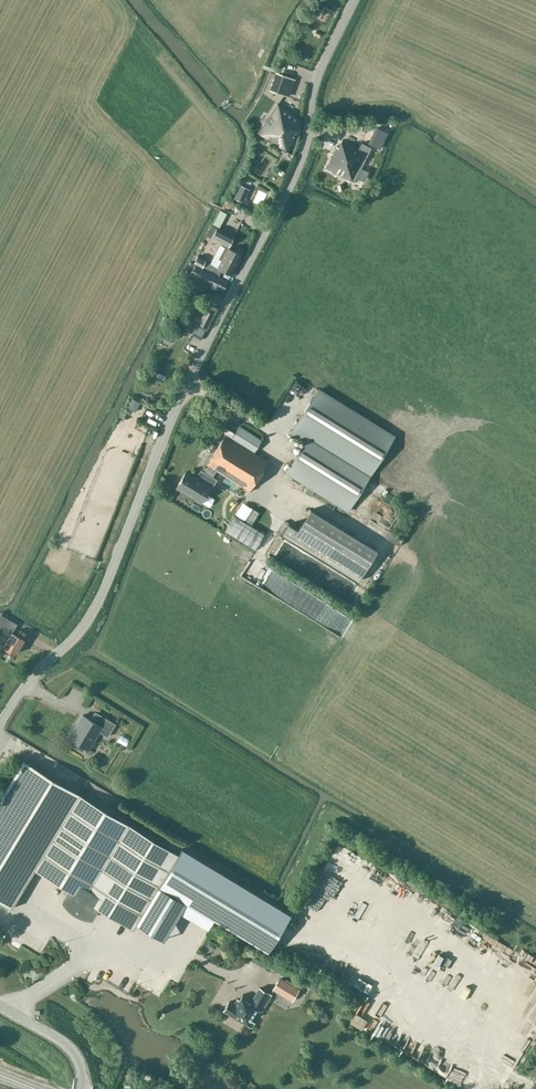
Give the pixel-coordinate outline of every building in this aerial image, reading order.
[(287,96),(293,79),(276,73),(270,90),(276,92),(287,96)] [(259,133),(287,151),(300,130),(301,121),(278,104),(259,133)] [(376,127),(368,143),(379,148),(387,132),(376,127)] [(336,147),(326,167),(354,181),(357,175),(371,147),(362,143),(359,149),(342,140),(341,141),(338,147),(336,147)] [(258,168),(264,170),(267,162),(261,160),(258,168)] [(241,204),(247,191),(237,187),(231,200),(241,204)] [(233,237),(216,228),(218,224),(220,225),(227,213),(220,209),(212,225),(211,224),(205,235),(228,246),(233,237)] [(231,274),(242,255),(228,247),(228,248),(225,247),(219,258),(221,259),(218,267),(205,260),(205,259),(198,256),(194,264),(218,276),(221,269),(231,274)] [(194,264),(190,262),(182,278),(187,280),(190,274),(217,288),(216,290),(215,289),(205,309),(204,311),(213,316),(219,304),(219,303),(223,293),(222,293),(227,281),(218,276),(194,264)] [(204,311),(198,323),(207,328),(213,316),(204,311)] [(176,325),(172,331),(178,334),(181,328),(176,325)] [(318,390),(295,426),(309,434),(310,433),(372,472),(394,437),(318,390)] [(225,435),(207,464),(208,465),(216,470),(249,490),(267,461),(253,452),(261,440),(239,427),(231,438),(225,435)] [(309,434),(286,473),(347,511),(372,472),(310,433),(309,434)] [(185,471),(175,486),(201,503),(216,479),(212,476),(216,470),(208,465),(204,471),(201,469),(195,478),(185,471)] [(311,497),(314,492),(308,488),(304,493),(311,497)] [(377,550),(311,509),(298,529),(288,523),(282,534),(358,581),(377,550)] [(226,526),(223,532),(234,540),(238,535),(226,526)] [(399,545),(404,538),(390,530),(385,537),(399,545)] [(309,576),(307,581),(315,585),(317,579),(309,576)] [(354,607),(357,595),(339,591),(336,603),(354,607)] [(5,628),(2,635),(8,638),(4,646),(16,653),(24,639),(5,628)] [(115,724),(100,714),(95,722),(83,714),(75,728),(74,727),(68,737),(78,742),(75,746),(83,750),(85,747),(88,748),(99,730),(108,736),(115,724)] [(118,736),(115,742),(124,745),(126,739),(118,736)] [(0,799),(0,902),(12,909),(19,896),(26,885),(27,883),(29,881),(35,870),(53,881),(64,888),(66,889),(70,891),(63,902),(65,904),(67,907),(69,909),(72,911),(74,913),(77,914),(79,916),(82,917),(85,918),(88,918),(91,919),(98,908),(100,910),(102,911),(111,917),(113,918),(132,929),(136,922),(164,877),(178,854),(152,838),(23,760),(0,799)] [(164,877),(159,885),(268,952),(291,914),(182,848),(178,854),(164,877)] [(346,853),(343,862),(354,866),(358,857),(346,853)] [(323,871),(332,875),(334,869),(325,866),(323,871)] [(348,894),(354,882),(346,878),(339,889),(348,894)] [(310,891),(307,896),(319,904),(322,899),(310,891)] [(280,978),(273,991),(291,1002),(299,989),(280,978)] [(222,1011),(252,1028),(255,1022),(251,1021),(257,1010),(261,1012),(272,994),(259,987),(251,999),(242,994),(239,999),(237,998),(234,1003),(228,1000),(222,1011)]
